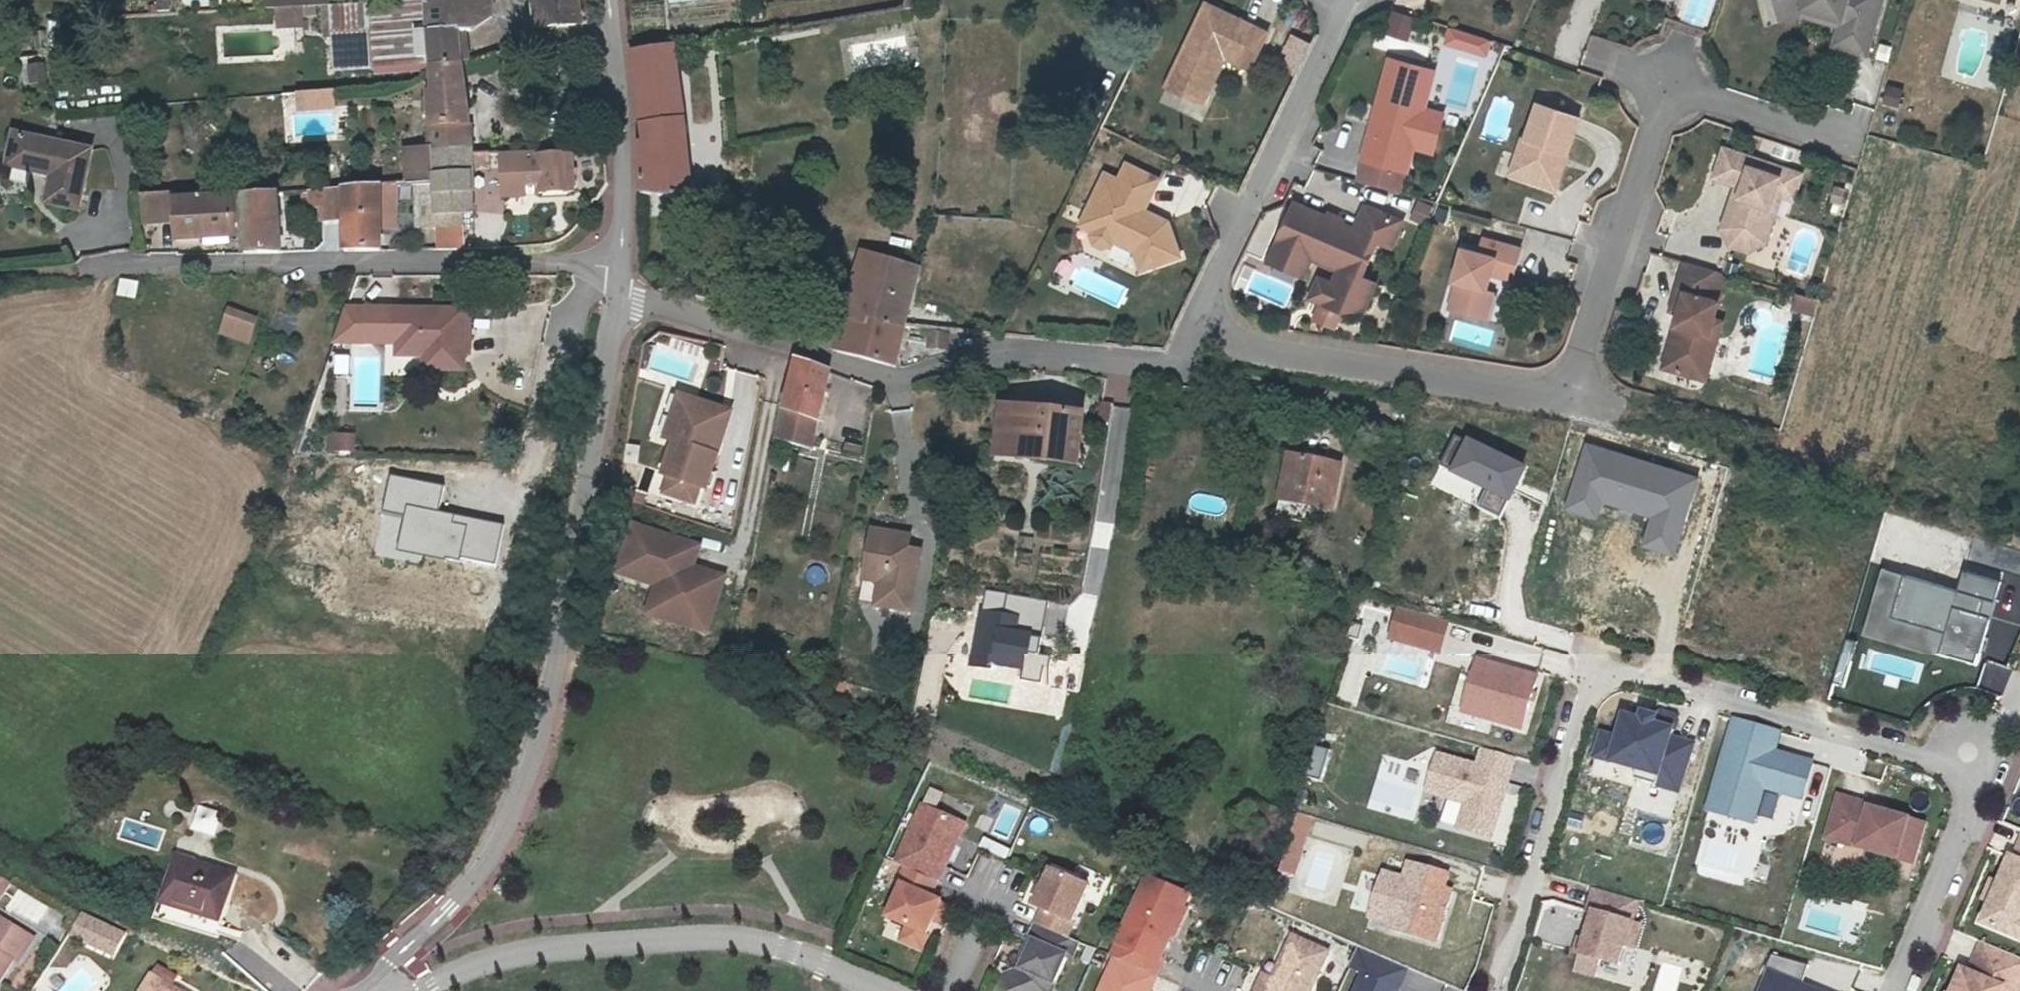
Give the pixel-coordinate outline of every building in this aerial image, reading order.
[(276,13),(279,13),(286,13),(285,0),(275,0),(276,13)] [(312,11),(312,0),(285,0),(286,13),(305,11),(312,11)] [(338,9),(338,0),(312,0),(312,11),(332,10),(338,9)] [(431,4),(435,66),(435,69),(467,66),(464,35),(471,34),(472,16),(496,15),(495,0),(456,0),(431,4)] [(579,27),(575,0),(536,0),(539,30),(579,27)] [(1772,13),(1796,6),(1798,13),(1797,21),(1816,26),(1818,20),(1837,26),(1835,31),(1830,50),(1862,59),(1878,0),(1769,0),(1772,13)] [(1262,35),(1200,3),(1158,85),(1185,99),(1200,70),(1204,73),(1208,65),(1213,67),(1217,58),(1243,71),(1262,35)] [(431,4),(332,10),(336,76),(435,66),(431,4)] [(1796,6),(1772,13),(1776,27),(1797,21),(1798,13),(1796,6)] [(164,7),(152,8),(153,20),(165,19),(164,7)] [(1409,39),(1414,13),(1390,9),(1386,35),(1409,39)] [(286,13),(279,13),(281,32),(305,31),(305,11),(286,13)] [(1818,20),(1816,26),(1835,31),(1837,26),(1818,20)] [(1470,35),(1451,29),(1446,43),(1465,50),(1470,35)] [(1470,35),(1465,50),(1484,56),(1488,42),(1470,35)] [(638,146),(639,195),(689,199),(672,45),(632,52),(644,145),(638,146)] [(1369,133),(1356,178),(1399,190),(1411,145),(1426,149),(1436,113),(1422,109),(1433,71),(1390,59),(1379,97),(1385,98),(1375,134),(1369,133)] [(25,81),(42,81),(43,63),(25,62),(25,81)] [(1200,70),(1185,99),(1193,103),(1213,67),(1208,65),(1204,73),(1200,70)] [(474,151),(467,66),(435,69),(435,91),(431,92),(430,100),(424,100),(425,113),(431,112),(433,145),(407,148),(408,180),(415,180),(436,177),(436,152),(474,151)] [(1885,84),(1882,105),(1899,107),(1902,86),(1885,84)] [(1385,98),(1379,97),(1369,133),(1375,134),(1385,98)] [(1568,157),(1581,121),(1539,107),(1527,141),(1524,140),(1518,156),(1526,159),(1520,177),(1556,190),(1564,170),(1559,168),(1564,155),(1568,157)] [(79,156),(0,145),(0,180),(40,185),(38,211),(71,215),(79,156)] [(510,190),(512,190),(532,189),(531,178),(545,177),(545,188),(580,186),(579,170),(583,170),(582,165),(578,165),(577,149),(544,152),(543,149),(508,149),(510,190)] [(474,151),(436,152),(436,177),(437,189),(475,189),(475,188),(474,151)] [(1791,202),(1800,177),(1727,152),(1717,181),(1738,189),(1743,191),(1736,210),(1745,233),(1744,238),(1764,245),(1775,212),(1769,210),(1774,196),(1780,198),(1791,202)] [(1559,168),(1564,170),(1568,157),(1564,155),(1559,168)] [(1526,159),(1518,156),(1512,174),(1520,177),(1526,159)] [(1143,209),(1159,179),(1127,161),(1119,178),(1114,186),(1101,179),(1085,208),(1098,215),(1091,228),(1089,231),(1092,241),(1100,245),(1110,243),(1112,239),(1133,250),(1138,269),(1177,258),(1166,221),(1155,216),(1153,221),(1140,214),(1143,209)] [(1119,178),(1106,170),(1101,179),(1114,186),(1119,178)] [(436,177),(415,180),(417,225),(465,222),(465,209),(437,211),(437,189),(436,177)] [(343,221),(344,251),(380,247),(379,225),(394,225),(393,190),(378,191),(378,187),(342,191),(343,221)] [(475,189),(437,189),(437,211),(465,209),(476,208),(475,189)] [(1743,191),(1738,189),(1723,231),(1731,248),(1748,253),(1764,245),(1744,238),(1745,233),(1736,210),(1743,191)] [(342,191),(309,194),(309,207),(319,207),(320,222),(343,221),(342,191)] [(230,195),(233,232),(234,254),(271,252),(266,192),(230,195)] [(230,195),(134,204),(138,217),(166,214),(169,241),(225,238),(225,233),(233,232),(230,195)] [(1769,210),(1775,212),(1780,198),(1774,196),(1769,210)] [(503,198),(483,197),(482,212),(502,213),(503,198)] [(1399,248),(1411,222),(1375,207),(1364,231),(1345,223),(1343,227),(1335,223),(1336,219),(1304,205),(1287,243),(1320,258),(1348,270),(1342,284),(1328,278),(1323,290),(1328,292),(1325,299),(1352,311),(1372,309),(1383,284),(1369,278),(1385,242),(1399,248)] [(1085,208),(1078,221),(1091,228),(1098,215),(1085,208)] [(1153,221),(1155,216),(1143,209),(1140,214),(1153,221)] [(1343,227),(1345,223),(1336,219),(1335,223),(1343,227)] [(1498,274),(1519,280),(1526,251),(1490,241),(1487,255),(1471,251),(1462,282),(1465,283),(1458,308),(1486,315),(1493,291),(1498,274)] [(1287,243),(1279,260),(1312,275),(1320,258),(1287,243)] [(918,269),(892,263),(858,254),(842,322),(866,328),(869,318),(904,326),(918,269)] [(1119,310),(1130,289),(1081,264),(1071,285),(1119,310)] [(1717,273),(1687,265),(1673,312),(1681,314),(1678,326),(1684,328),(1673,368),(1698,375),(1709,336),(1717,338),(1722,321),(1714,319),(1719,303),(1710,300),(1717,273)] [(117,294),(133,296),(136,280),(120,278),(117,294)] [(1486,315),(1493,317),(1500,292),(1493,291),(1486,315)] [(224,305),(217,335),(249,343),(256,313),(224,305)] [(397,336),(398,311),(346,310),(334,344),(355,344),(366,344),(366,335),(397,336)] [(397,336),(397,357),(423,357),(437,358),(436,372),(462,372),(463,312),(398,311),(397,336)] [(893,365),(894,366),(904,326),(869,318),(866,328),(842,322),(835,351),(893,365)] [(1454,319),(1448,341),(1489,352),(1495,330),(1454,319)] [(1678,326),(1667,366),(1673,368),(1684,328),(1678,326)] [(929,330),(913,327),(909,341),(926,344),(929,330)] [(1698,375),(1706,377),(1717,338),(1709,336),(1698,375)] [(355,344),(334,344),(328,359),(335,359),(334,379),(354,379),(355,344)] [(437,358),(423,357),(428,370),(436,372),(437,358)] [(828,375),(793,365),(779,429),(794,433),(798,420),(819,424),(828,375)] [(729,370),(726,393),(753,396),(757,374),(729,370)] [(704,462),(711,463),(723,419),(671,405),(658,450),(665,452),(675,413),(714,424),(704,462)] [(1025,416),(996,412),(988,458),(1016,463),(1025,416)] [(704,462),(714,424),(675,413),(665,452),(667,453),(658,486),(702,498),(711,463),(704,462)] [(1072,424),(1025,416),(1016,463),(1064,472),(1072,424)] [(327,452),(355,451),(354,430),(325,431),(327,452)] [(909,448),(919,450),(921,437),(911,435),(909,448)] [(1530,465),(1468,436),(1450,475),(1512,503),(1530,465)] [(1703,476),(1588,441),(1567,509),(1602,519),(1608,500),(1655,515),(1645,546),(1678,557),(1703,476)] [(658,473),(658,446),(638,446),(638,472),(658,473)] [(1327,468),(1284,459),(1274,500),(1317,509),(1327,468)] [(444,488),(391,478),(384,514),(408,519),(402,552),(499,570),(507,528),(438,515),(444,488)] [(693,550),(626,528),(610,578),(650,590),(669,596),(660,624),(701,637),(714,595),(697,590),(686,571),(693,550)] [(906,614),(916,557),(905,556),(906,551),(909,539),(871,530),(863,581),(879,585),(875,608),(906,614)] [(1959,593),(1883,570),(1862,637),(1980,672),(2007,584),(1966,571),(1959,593)] [(697,590),(714,595),(718,581),(686,571),(697,590)] [(879,585),(863,581),(859,605),(875,608),(879,585)] [(650,590),(641,618),(660,624),(669,596),(650,590)] [(1026,616),(982,608),(972,666),(1029,675),(1035,639),(1022,636),(1026,616)] [(1397,613),(1390,641),(1439,653),(1446,624),(1397,613)] [(1526,733),(1541,679),(1478,662),(1463,716),(1526,733)] [(1705,735),(1627,712),(1620,737),(1598,731),(1590,757),(1659,777),(1656,790),(1686,798),(1705,735)] [(1781,733),(1738,718),(1706,811),(1756,828),(1769,793),(1800,803),(1813,765),(1775,752),(1781,733)] [(1477,765),(1435,755),(1426,792),(1464,801),(1456,833),(1495,842),(1515,758),(1481,750),(1477,765)] [(1928,832),(1839,795),(1823,832),(1912,869),(1928,832)] [(970,826),(920,803),(892,862),(942,886),(970,826)] [(190,831),(215,836),(220,810),(195,805),(190,831)] [(1317,821),(1299,814),(1283,852),(1301,859),(1317,821)] [(982,838),(978,849),(1004,857),(1008,847),(982,838)] [(1982,925),(2019,943),(2019,845),(1982,925)] [(216,925),(235,880),(236,877),(176,853),(172,861),(156,902),(216,925)] [(1455,871),(1411,861),(1407,877),(1387,873),(1374,929),(1438,944),(1455,871)] [(1093,888),(1054,870),(1031,919),(1070,937),(1093,888)] [(1148,878),(1095,990),(1158,990),(1199,902),(1148,878)] [(949,901),(902,879),(877,932),(924,954),(949,901)] [(1645,897),(1597,887),(1581,958),(1629,968),(1645,897)] [(1577,939),(1574,902),(1538,905),(1541,942),(1577,939)] [(81,911),(68,939),(114,960),(127,932),(81,911)] [(11,955),(15,958),(31,932),(0,913),(0,972),(11,955)] [(1032,928),(1003,990),(1063,990),(1082,951),(1032,928)] [(1284,932),(1256,990),(1317,990),(1334,955),(1284,932)] [(1973,941),(1949,990),(2019,990),(2019,963),(1973,941)] [(1367,953),(1350,990),(1401,990),(1409,971),(1367,953)] [(1771,965),(1759,990),(1836,990),(1771,965)] [(147,968),(134,990),(188,990),(147,968)]
